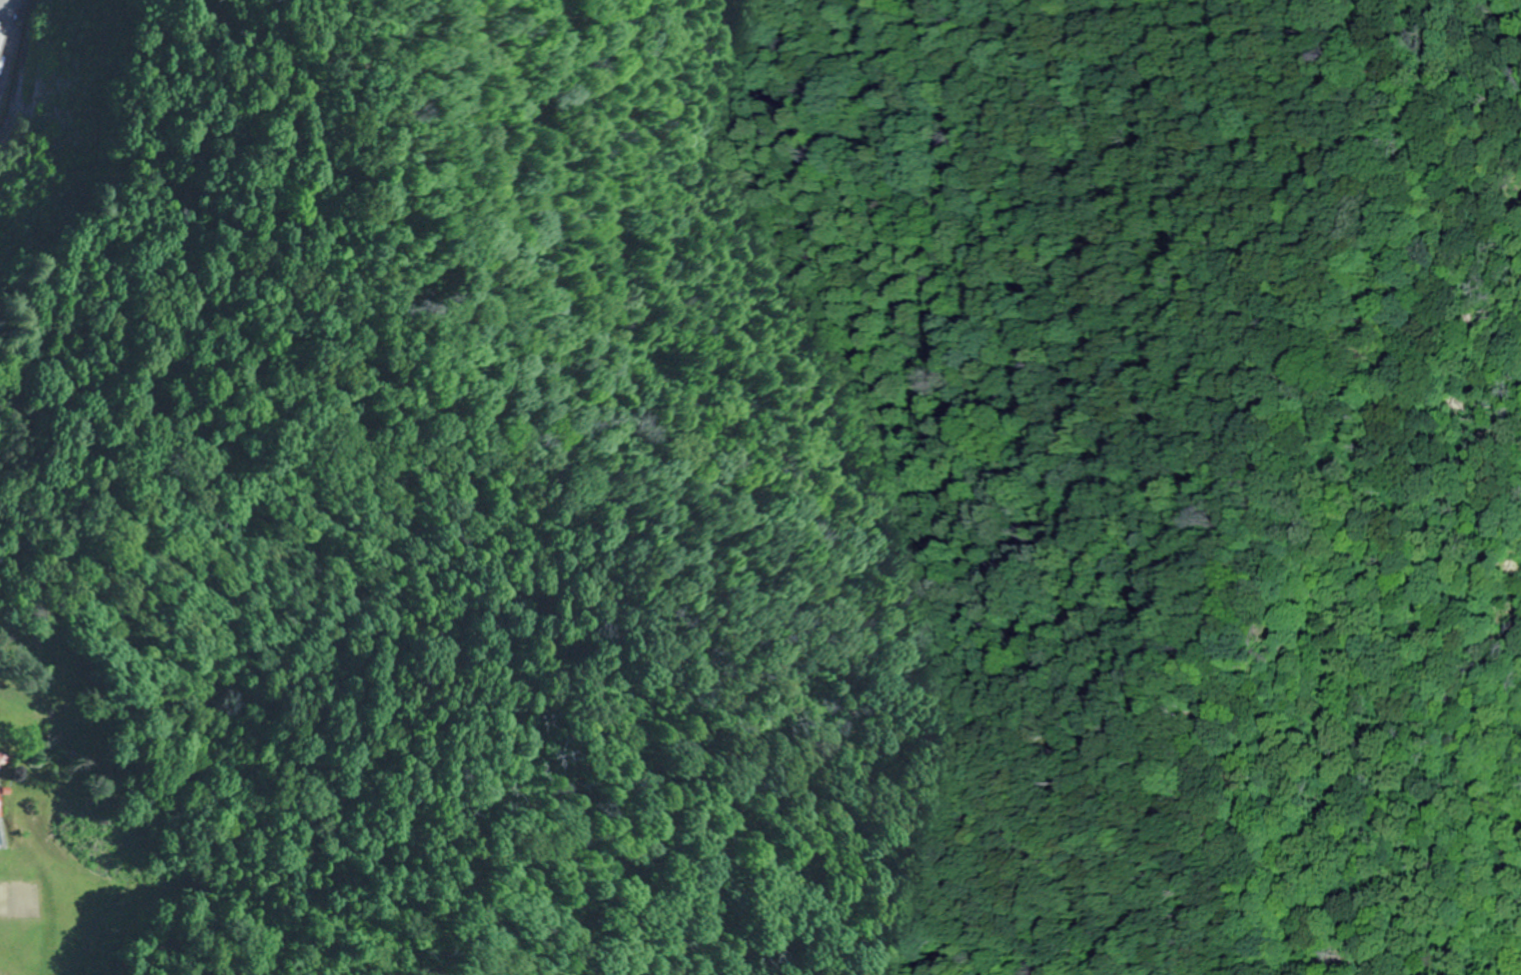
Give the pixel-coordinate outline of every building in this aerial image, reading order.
[(8,37),(0,34),(0,66),(8,37)]
